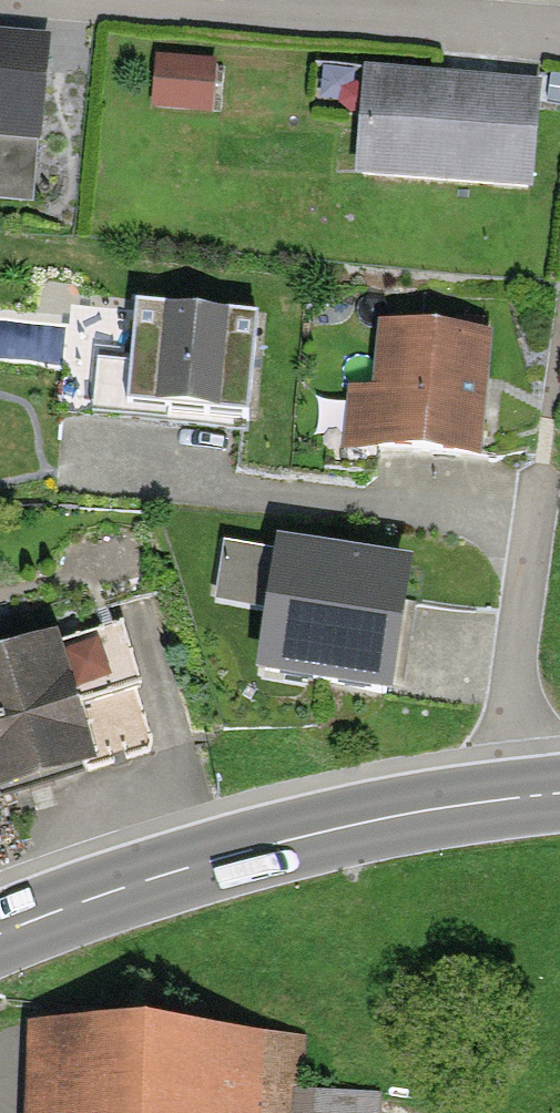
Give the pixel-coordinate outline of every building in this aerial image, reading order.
[(0,30),(0,138),(40,140),(47,33),(0,30)] [(215,60),(151,58),(149,109),(212,111),(215,60)] [(526,200),(536,82),(359,67),(349,185),(526,200)] [(249,420),(258,320),(136,309),(127,409),(249,420)] [(481,465),(492,331),(381,321),(369,455),(481,465)] [(407,591),(227,565),(220,619),(274,627),(264,699),(388,717),(407,591)] [(92,774),(73,709),(137,690),(117,620),(0,655),(0,801),(92,774)] [(59,1112),(376,1112),(376,1098),(293,1095),(295,1054),(135,1048),(136,1012),(62,1009),(59,1112)]
